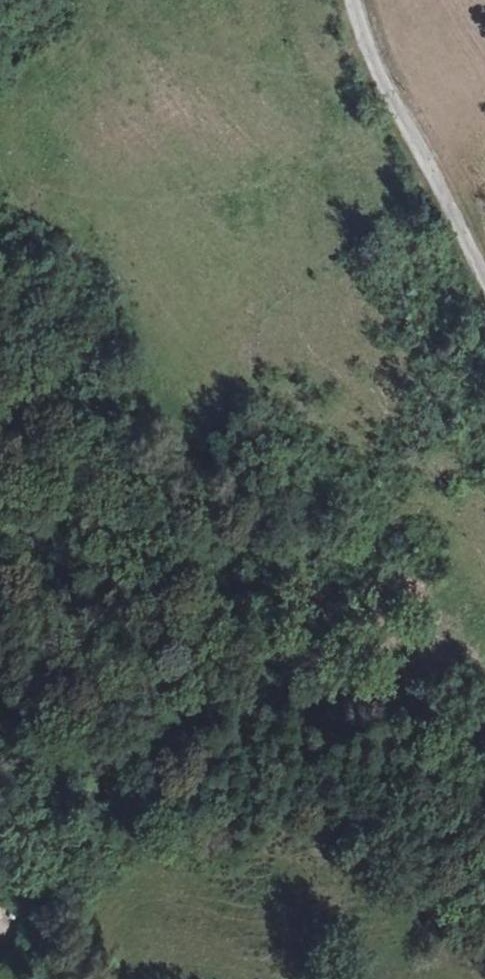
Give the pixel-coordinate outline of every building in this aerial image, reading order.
[(12,936),(18,912),(0,907),(0,933),(12,936)]
